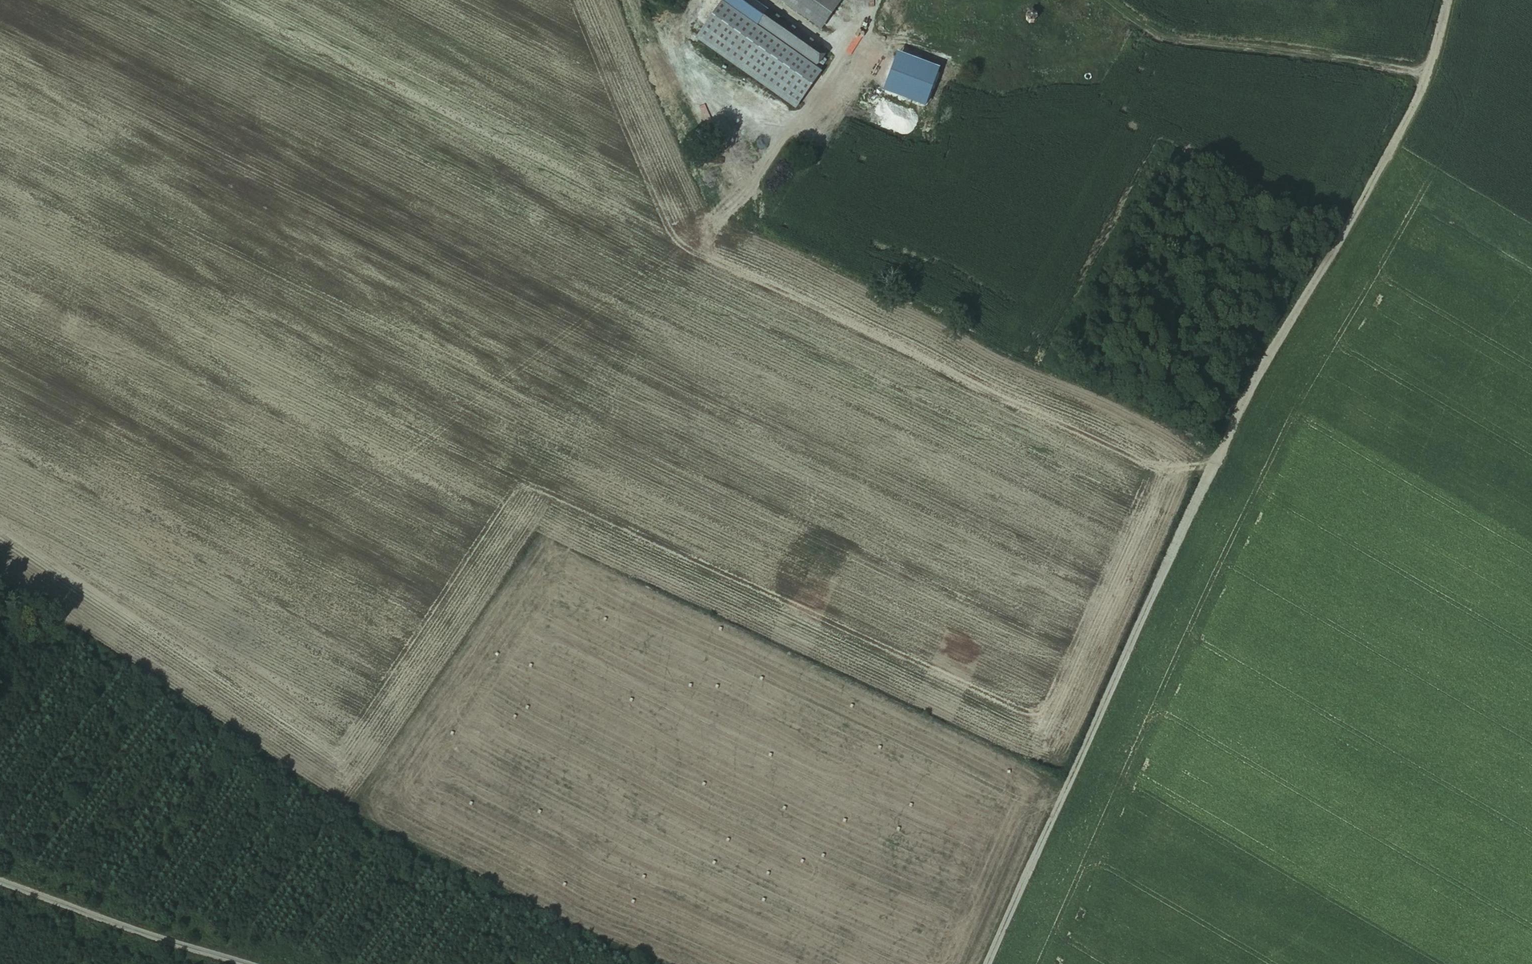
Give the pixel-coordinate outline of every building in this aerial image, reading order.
[(701,29),(800,97),(820,68),(811,62),(822,47),(752,0),(722,0),(701,29)] [(820,26),(837,0),(782,0),(820,26)] [(884,95),(926,113),(942,76),(900,59),(884,95)] [(685,939),(682,946),(694,952),(698,944),(685,939)]
